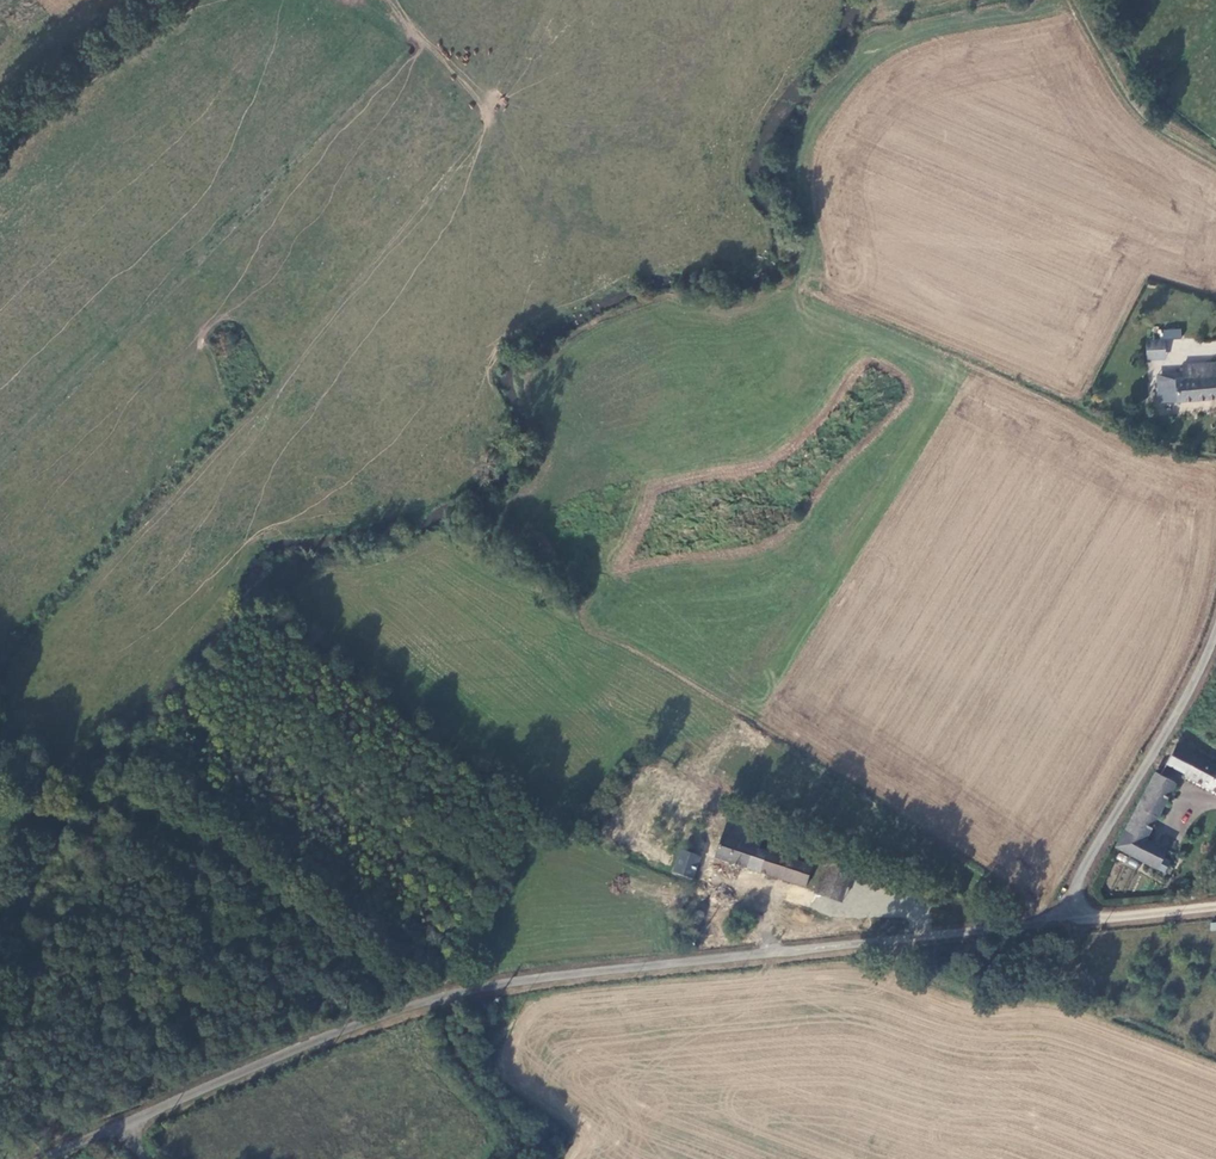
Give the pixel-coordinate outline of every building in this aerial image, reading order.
[(1170,324),(1169,334),(1188,335),(1188,326),(1170,324)] [(1171,335),(1153,334),(1152,351),(1169,353),(1171,335)] [(1187,361),(1186,366),(1187,374),(1181,374),(1182,395),(1215,394),(1215,359),(1187,361)] [(1181,374),(1160,374),(1161,395),(1182,395),(1181,374)] [(1215,783),(1215,760),(1182,742),(1174,757),(1193,767),(1191,770),(1215,783)] [(1179,779),(1161,769),(1120,841),(1169,866),(1173,855),(1166,851),(1170,844),(1149,833),(1179,779)] [(699,848),(808,885),(813,865),(767,849),(761,847),(765,836),(729,821),(725,832),(707,826),(699,848)] [(702,857),(696,855),(685,851),(677,873),(695,879),(702,857)] [(821,893),(844,900),(858,859),(836,852),(821,893)] [(706,914),(692,908),(689,918),(703,924),(706,914)]
